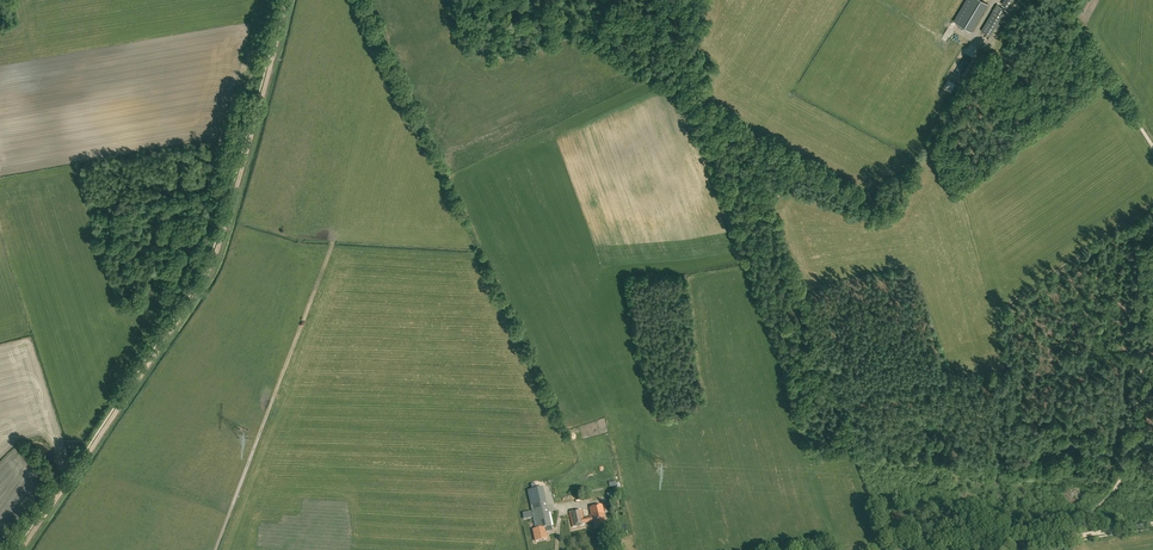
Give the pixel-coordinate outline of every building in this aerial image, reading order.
[(988,4),(981,0),(966,0),(954,21),(971,31),(988,4)] [(1002,4),(1009,8),(1011,9),(1017,0),(1004,0),(1002,4)] [(997,5),(981,30),(986,33),(987,34),(990,36),(995,28),(998,29),(1010,11),(1007,9),(1007,10),(1006,10),(997,5)] [(951,55),(959,61),(966,50),(959,45),(951,55)] [(552,526),(543,488),(527,491),(536,529),(552,526)] [(594,528),(606,525),(604,513),(610,512),(609,504),(602,505),(590,508),(594,528)] [(586,523),(592,522),(591,517),(583,519),(581,510),(569,512),(572,524),(570,524),(572,530),(586,527),(586,523)]
